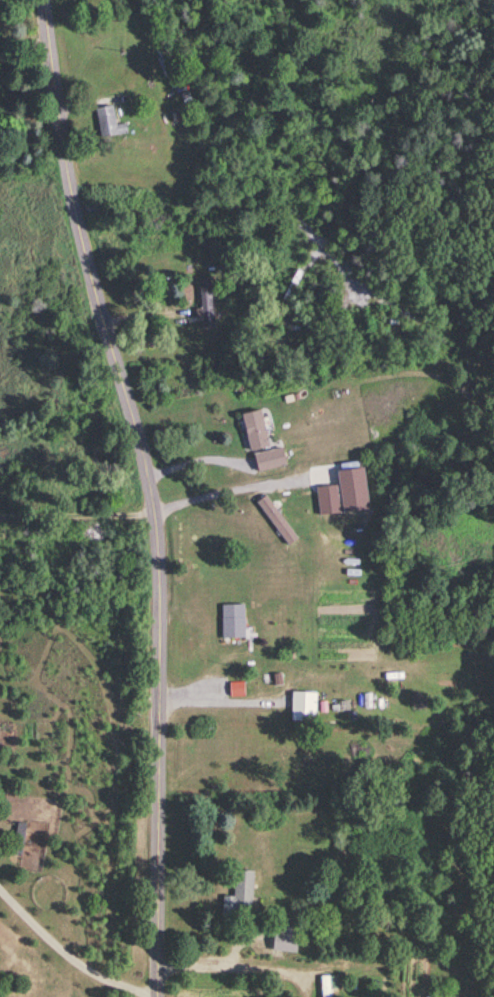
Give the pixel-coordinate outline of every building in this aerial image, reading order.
[(97,110),(103,139),(129,134),(127,124),(118,126),(114,106),(97,110)] [(200,281),(201,326),(221,326),(220,280),(200,281)] [(388,333),(388,325),(398,325),(398,319),(379,319),(379,333),(388,333)] [(242,415),(253,453),(272,448),(261,410),(242,415)] [(259,473),(288,466),(284,449),(255,456),(259,473)] [(318,489),(321,516),(343,514),(341,486),(318,489)] [(289,548),(299,542),(269,497),(259,503),(289,548)] [(115,521),(88,521),(88,537),(115,537),(115,521)] [(223,639),(246,639),(246,606),(223,606),(223,639)] [(292,722),(317,722),(317,692),(292,692),(292,722)] [(23,856),(25,833),(14,832),(13,856),(23,856)] [(223,918),(254,918),(254,871),(236,871),(236,897),(223,897),(223,918)] [(298,928),(275,928),(275,952),(298,952),(298,928)] [(339,990),(339,976),(322,976),(322,996),(332,996),(332,990),(339,990)]
